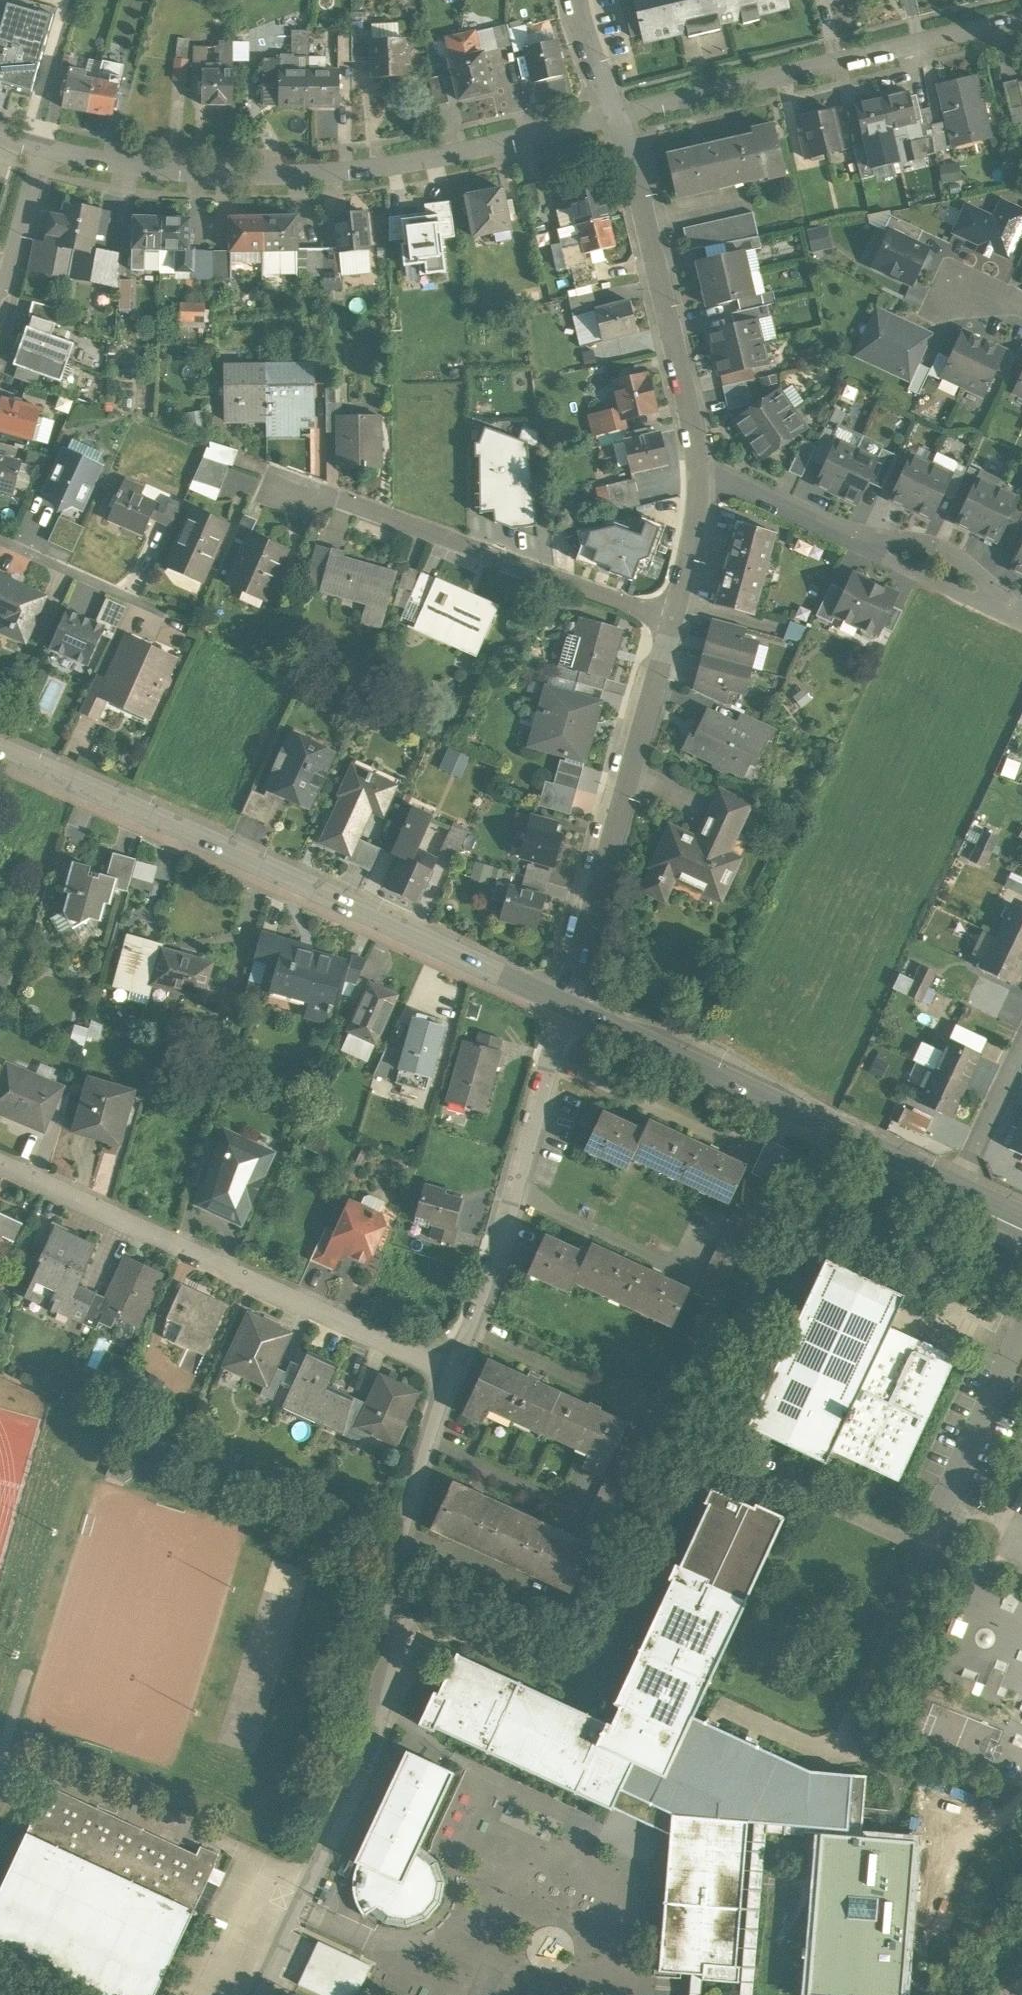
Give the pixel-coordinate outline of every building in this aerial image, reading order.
[(634,0),(622,0),(631,37),(642,34),(634,0)] [(642,34),(644,43),(687,33),(688,38),(719,30),(718,25),(742,20),(743,25),(759,21),(758,16),(788,9),(786,0),(634,0),(642,34)] [(4,5),(0,17),(0,65),(2,65),(0,73),(0,82),(31,91),(47,35),(43,34),(48,18),(4,5)] [(507,25),(493,28),(498,49),(512,46),(509,32),(507,25)] [(525,26),(509,30),(509,32),(512,46),(514,53),(525,50),(525,49),(530,47),(525,26)] [(351,32),(351,27),(338,28),(337,62),(351,63),(351,32)] [(555,29),(539,31),(541,42),(557,39),(555,29)] [(309,31),(292,31),(292,56),(293,56),(293,58),(309,58),(309,31)] [(372,31),(351,32),(351,63),(371,62),(370,41),(372,41),(372,31)] [(472,33),(461,36),(466,58),(477,55),(472,33)] [(461,36),(449,39),(454,60),(466,58),(461,36)] [(185,61),(188,40),(177,39),(174,60),(185,61)] [(372,41),(370,41),(371,62),(372,79),(405,78),(405,66),(405,51),(405,40),(372,41)] [(233,42),(220,41),(220,46),(217,46),(217,52),(220,52),(219,65),(221,65),(221,70),(233,71),(233,42)] [(530,47),(525,49),(525,50),(533,83),(563,76),(555,41),(530,47)] [(207,48),(193,48),(193,70),(207,70),(207,48)] [(477,55),(466,58),(475,97),(492,93),(488,79),(494,77),(493,73),(487,74),(482,54),(477,55)] [(280,61),(263,61),(263,91),(280,90),(280,71),(309,71),(309,58),(293,58),(293,56),(292,56),(280,55),(280,61)] [(454,60),(449,62),(452,75),(455,87),(459,101),(475,97),(466,58),(454,60)] [(185,61),(174,60),(172,79),(183,80),(185,61)] [(111,117),(124,66),(102,61),(96,81),(93,80),(87,112),(111,117)] [(86,73),(71,70),(64,108),(87,112),(93,80),(85,79),(86,73)] [(221,70),(203,70),(203,104),(233,104),(233,71),(221,70)] [(309,71),(280,71),(280,90),(280,105),(279,105),(279,107),(281,107),(281,106),(308,106),(309,71)] [(339,71),(309,71),(308,106),(339,107),(339,71)] [(975,76),(938,85),(946,121),(953,147),(990,138),(975,76)] [(442,77),(429,79),(432,107),(448,103),(442,77)] [(1003,84),(1009,110),(1021,107),(1021,102),(1017,80),(1003,84)] [(909,93),(883,99),(890,130),(905,126),(916,124),(912,107),(909,93)] [(883,99),(856,105),(858,110),(852,112),(855,127),(861,125),(863,137),(875,134),(890,130),(883,99)] [(918,106),(912,107),(916,124),(918,123),(922,123),(921,118),(918,106)] [(832,111),(801,118),(805,132),(799,133),(804,158),(810,157),(841,150),(832,111)] [(930,115),(921,118),(922,123),(918,123),(922,138),(932,136),(931,125),(930,115)] [(946,121),(931,125),(932,136),(935,152),(953,147),(946,121)] [(916,124),(905,126),(909,143),(922,140),(922,138),(918,123),(916,124)] [(752,136),(678,153),(677,152),(666,155),(671,176),(677,175),(681,192),(765,173),(767,180),(786,175),(774,124),(751,130),(752,136)] [(905,126),(890,130),(895,154),(897,163),(935,153),(935,152),(932,136),(922,138),(922,140),(909,143),(905,126)] [(890,130),(875,134),(878,149),(867,152),(869,160),(895,154),(890,130)] [(875,134),(864,137),(866,145),(867,152),(878,149),(875,134)] [(866,145),(853,148),(861,180),(873,177),(869,160),(867,152),(866,145)] [(601,189),(560,198),(562,209),(572,207),(576,225),(608,218),(601,189)] [(501,190),(466,197),(474,237),(509,230),(508,224),(514,223),(510,204),(504,205),(501,190)] [(441,239),(454,237),(450,202),(424,205),(426,217),(439,216),(441,239)] [(968,207),(964,209),(954,233),(1007,257),(1016,237),(1021,225),(1021,211),(1001,202),(993,219),(968,207)] [(82,207),(64,204),(61,219),(56,245),(74,249),(82,207)] [(100,211),(82,207),(74,249),(84,251),(92,252),(92,251),(95,234),(100,211)] [(100,211),(95,234),(105,237),(110,213),(100,211)] [(365,212),(335,215),(339,248),(339,253),(340,253),(368,250),(365,212)] [(753,212),(683,228),(688,250),(724,243),(758,237),(753,212)] [(420,275),(443,273),(445,273),(441,239),(439,216),(426,217),(401,220),(403,244),(401,244),(404,267),(419,265),(420,275)] [(922,231),(890,216),(883,230),(889,233),(889,232),(916,245),(922,231)] [(74,249),(56,245),(61,219),(52,217),(47,244),(42,270),(69,275),(70,269),(74,249)] [(296,217),(263,218),(263,251),(296,251),(296,217)] [(162,219),(134,218),(133,227),(127,227),(127,240),(133,240),(132,250),(133,250),(144,250),(160,251),(162,219)] [(263,218),(230,218),(230,234),(225,234),(225,241),(230,241),(230,251),(230,252),(263,251),(263,218)] [(608,218),(576,225),(581,244),(583,255),(584,255),(615,247),(608,218)] [(190,219),(162,219),(160,251),(176,251),(177,251),(189,251),(189,250),(190,219)] [(809,228),(812,251),(834,248),(830,224),(809,228)] [(576,225),(556,230),(560,244),(552,246),(558,271),(566,269),(561,249),(581,244),(576,225)] [(916,245),(889,232),(889,233),(881,250),(876,252),(871,261),(873,267),(910,284),(918,268),(919,269),(925,267),(928,262),(926,256),(924,255),(926,250),(916,245)] [(758,237),(724,243),(726,255),(742,252),(760,248),(758,237)] [(47,244),(34,242),(29,268),(42,270),(47,244)] [(581,244),(561,249),(566,269),(571,268),(586,264),(584,255),(583,255),(581,244)] [(323,248),(307,249),(307,269),(324,269),(324,248),(323,248)] [(339,248),(326,248),(324,248),(324,269),(324,272),(341,272),(340,253),(339,253),(339,248)] [(74,249),(70,269),(81,271),(84,251),(74,249)] [(144,250),(133,250),(133,270),(144,271),(144,250)] [(160,251),(144,250),(144,271),(160,271),(160,251)] [(189,250),(189,251),(177,251),(176,251),(176,271),(193,272),(194,250),(189,250)] [(213,251),(194,250),(193,272),(191,279),(213,280),(213,251)] [(368,250),(340,253),(341,272),(370,269),(368,250)] [(120,257),(92,251),(92,252),(84,251),(81,271),(70,269),(69,275),(119,286),(120,257)] [(176,251),(160,251),(160,271),(176,271),(176,251)] [(230,252),(230,251),(213,251),(213,280),(231,280),(231,263),(230,252)] [(263,251),(230,252),(231,263),(263,263),(263,251)] [(263,251),(263,263),(263,272),(297,272),(296,251),(263,251)] [(726,255),(697,262),(702,285),(747,274),(742,252),(726,255)] [(586,264),(571,268),(575,289),(591,286),(598,284),(594,269),(588,270),(586,264)] [(341,272),(324,272),(324,276),(323,276),(323,291),(342,289),(341,272)] [(747,274),(702,285),(708,307),(737,300),(752,296),(747,274)] [(591,286),(575,289),(577,297),(592,293),(591,286)] [(752,296),(737,300),(740,312),(766,305),(775,303),(772,292),(752,296)] [(577,297),(568,299),(572,315),(595,310),(595,309),(596,309),(593,293),(577,297)] [(596,309),(595,309),(595,310),(603,342),(636,333),(628,301),(596,309)] [(63,311),(32,302),(28,317),(30,318),(27,327),(29,328),(33,317),(55,325),(55,326),(59,328),(63,311)] [(740,312),(730,314),(733,325),(756,320),(756,321),(769,318),(766,305),(740,312)] [(203,307),(179,306),(178,322),(191,322),(190,328),(202,328),(203,307)] [(595,310),(572,315),(580,347),(603,342),(595,310)] [(928,335),(877,312),(857,355),(908,379),(928,335)] [(55,325),(33,317),(29,328),(51,336),(55,326),(55,325)] [(733,325),(709,331),(714,353),(761,342),(756,321),(756,320),(733,325)] [(29,328),(27,327),(24,335),(20,346),(67,363),(74,344),(51,336),(29,328)] [(949,358),(941,375),(962,385),(983,342),(961,332),(949,358)] [(19,334),(15,345),(20,346),(24,335),(19,334)] [(761,342),(714,353),(720,376),(747,369),(766,365),(761,342)] [(1004,352),(983,342),(962,385),(984,396),(996,370),(1004,352)] [(1013,362),(1021,367),(1021,343),(1017,354),(1013,362)] [(20,346),(15,345),(11,356),(16,357),(20,346)] [(67,363),(20,346),(16,357),(13,365),(60,382),(67,363)] [(1004,352),(996,370),(1007,375),(1013,362),(1017,354),(1006,348),(1004,352)] [(930,369),(928,374),(939,379),(941,375),(949,358),(938,353),(930,369)] [(325,354),(310,354),(310,364),(312,364),(312,385),(326,385),(325,354)] [(766,365),(747,369),(750,381),(779,374),(776,362),(766,365)] [(310,364),(265,365),(266,417),(266,429),(313,428),(312,385),(312,364),(310,364)] [(919,364),(907,390),(918,395),(930,369),(919,364)] [(265,365),(225,366),(226,421),(246,421),(246,417),(266,417),(265,365)] [(1013,391),(1021,396),(1021,371),(1013,391)] [(646,375),(612,383),(619,413),(621,419),(623,418),(655,411),(646,375)] [(745,382),(722,387),(728,410),(751,405),(745,382)] [(777,391),(735,419),(737,422),(736,422),(735,427),(739,432),(743,432),(744,432),(749,439),(790,411),(777,391)] [(2,399),(0,405),(0,431),(34,441),(40,420),(37,419),(39,410),(2,399)] [(339,404),(326,404),(326,433),(338,432),(337,417),(339,417),(339,404)] [(790,411),(749,439),(754,446),(753,447),(752,452),(756,456),(761,457),(762,459),(803,431),(790,411)] [(619,413),(591,420),(595,436),(625,429),(623,418),(621,419),(619,413)] [(339,417),(337,417),(338,432),(338,469),(380,468),(379,417),(339,417)] [(538,438),(537,433),(523,427),(518,441),(527,444),(528,449),(540,448),(538,438)] [(815,447),(809,459),(820,464),(835,432),(825,427),(815,447)] [(528,449),(527,444),(518,441),(484,429),(478,443),(475,443),(475,458),(478,458),(479,515),(492,513),(494,524),(538,539),(528,449)] [(644,429),(625,434),(625,441),(624,441),(631,473),(667,465),(660,433),(645,436),(644,429)] [(104,454),(71,439),(65,451),(98,466),(104,454)] [(237,451),(210,441),(210,449),(207,448),(203,457),(228,465),(232,466),(237,451)] [(802,441),(788,472),(801,477),(809,459),(815,447),(802,441)] [(856,451),(836,441),(815,484),(836,494),(856,451)] [(881,449),(877,460),(867,482),(881,489),(897,456),(881,449)] [(98,466),(65,451),(46,493),(56,497),(60,508),(70,504),(79,508),(83,499),(89,497),(87,491),(98,466)] [(877,460),(856,451),(836,494),(857,503),(867,482),(877,460)] [(48,458),(28,452),(24,464),(43,470),(48,458)] [(897,456),(881,489),(892,494),(907,461),(897,456)] [(930,466),(910,456),(907,461),(892,494),(890,499),(910,509),(930,466)] [(0,457),(0,490),(12,494),(21,463),(0,457)] [(228,465),(203,457),(193,481),(220,489),(228,465)] [(951,475),(930,466),(910,509),(931,519),(951,475)] [(965,474),(953,500),(964,505),(976,479),(965,474)] [(996,489),(976,479),(964,505),(956,523),(976,532),(996,489)] [(157,504),(141,496),(145,488),(125,480),(116,500),(117,500),(109,520),(142,534),(137,546),(138,547),(157,504)] [(633,480),(606,486),(612,512),(635,507),(639,506),(633,480)] [(1017,499),(996,489),(976,532),(997,542),(1013,508),(1017,499)] [(182,504),(170,499),(160,523),(171,528),(182,504)] [(193,508),(167,568),(202,583),(228,523),(193,508)] [(1013,508),(998,540),(1009,545),(1021,517),(1021,512),(1013,508)] [(257,520),(245,515),(234,539),(244,543),(249,531),(252,532),(257,520)] [(84,528),(59,517),(48,541),(72,552),(84,528)] [(1009,545),(1019,551),(1021,545),(1021,517),(1009,545)] [(649,571),(666,526),(642,519),(637,532),(615,524),(577,533),(581,548),(576,561),(632,582),(637,568),(649,571)] [(775,534),(738,524),(728,558),(725,570),(716,605),(753,615),(775,534)] [(252,532),(249,531),(244,543),(226,583),(265,600),(288,549),(252,532)] [(1011,569),(1021,574),(1021,545),(1019,551),(1011,569)] [(374,572),(343,563),(345,554),(331,550),(320,590),(366,603),(360,623),(381,628),(396,573),(375,568),(374,572)] [(435,578),(421,572),(408,601),(422,607),(435,578)] [(864,580),(856,576),(854,577),(852,576),(845,590),(834,615),(835,616),(861,628),(876,635),(877,635),(881,628),(891,606),(895,596),(893,596),(892,593),(884,589),(882,590),(865,582),(864,580)] [(0,578),(0,617),(4,619),(0,629),(0,630),(23,641),(43,598),(0,578)] [(498,606),(435,578),(422,607),(413,628),(476,656),(498,606)] [(845,590),(830,584),(815,616),(831,624),(835,616),(834,615),(845,590)] [(127,608),(106,598),(95,623),(105,627),(101,635),(112,640),(127,608)] [(891,606),(881,628),(891,633),(902,611),(891,606)] [(95,623),(66,610),(49,648),(87,665),(101,635),(105,627),(95,623)] [(621,631),(581,620),(573,652),(567,650),(562,668),(581,673),(607,680),(621,631)] [(746,628),(715,620),(712,631),(743,640),(746,628)] [(809,628),(790,622),(784,638),(802,643),(809,628)] [(876,635),(861,628),(860,631),(862,636),(870,640),(874,638),(876,635)] [(712,631),(711,631),(704,655),(750,668),(757,644),(743,640),(712,631)] [(173,659),(126,638),(106,683),(100,696),(106,698),(147,717),(160,687),(165,686),(168,679),(166,675),(173,659)] [(750,668),(704,655),(697,680),(699,680),(729,689),(743,693),(750,668)] [(607,680),(581,673),(578,683),(604,690),(607,680)] [(95,678),(80,710),(97,718),(106,698),(100,696),(106,683),(95,678)] [(729,689),(699,680),(695,692),(725,706),(729,689)] [(578,683),(577,683),(574,695),(600,703),(604,690),(578,683)] [(574,695),(545,687),(538,714),(548,717),(541,743),(568,750),(566,757),(585,762),(601,703),(600,703),(574,695)] [(737,726),(708,712),(695,739),(691,737),(685,749),(713,762),(715,768),(724,772),(729,770),(738,774),(744,761),(748,762),(760,738),(769,742),(770,741),(737,726)] [(776,729),(743,714),(737,726),(770,741),(776,729)] [(331,755),(291,736),(264,795),(277,801),(280,793),(308,806),(331,755)] [(460,777),(470,756),(451,747),(441,768),(460,777)] [(585,762),(566,757),(565,762),(583,767),(585,762)] [(565,762),(560,760),(557,772),(581,779),(584,767),(565,762)] [(352,766),(340,793),(344,795),(322,842),(347,853),(348,854),(356,838),(361,827),(357,825),(369,800),(384,807),(394,785),(352,766)] [(581,779),(557,772),(554,784),(577,790),(581,779)] [(577,790),(554,784),(554,785),(545,783),(539,807),(571,815),(577,790)] [(264,795),(252,790),(242,813),(266,825),(277,801),(264,795)] [(749,806),(720,792),(697,840),(669,827),(651,867),(654,868),(643,890),(663,899),(673,878),(720,899),(738,860),(726,854),(749,806)] [(403,830),(391,855),(401,860),(402,857),(411,861),(432,817),(413,808),(403,830)] [(556,824),(530,817),(519,857),(533,860),(552,866),(553,866),(561,836),(553,834),(556,824)] [(469,831),(453,824),(440,851),(456,858),(469,831)] [(380,849),(379,850),(391,855),(403,830),(391,825),(380,849)] [(997,838),(985,832),(978,846),(990,852),(997,838)] [(380,849),(356,838),(348,854),(347,853),(344,859),(370,871),(379,850),(380,849)] [(990,852),(978,846),(971,861),(984,867),(990,852)] [(135,860),(113,854),(106,877),(117,880),(115,889),(126,892),(135,860)] [(437,860),(427,855),(422,866),(432,871),(437,860)] [(411,861),(402,857),(401,860),(387,890),(416,904),(432,871),(422,866),(411,861)] [(552,866),(533,860),(532,865),(528,864),(525,876),(548,883),(552,866)] [(90,868),(73,863),(65,893),(68,894),(63,912),(73,929),(91,917),(101,920),(106,904),(110,905),(115,889),(117,880),(106,877),(89,872),(90,868)] [(497,869),(480,864),(476,878),(493,883),(497,869)] [(548,883),(525,876),(521,890),(544,896),(548,883)] [(509,887),(497,884),(492,899),(505,902),(509,887)] [(521,890),(509,887),(505,902),(500,919),(535,929),(544,896),(521,890)] [(1012,906),(997,937),(1021,949),(1021,911),(1012,906)] [(274,936),(262,933),(254,960),(267,963),(268,958),(274,938),(274,936)] [(144,940),(126,935),(111,986),(113,987),(114,983),(131,988),(132,985),(148,990),(146,997),(148,997),(152,985),(200,999),(205,983),(210,964),(143,944),(144,940)] [(982,969),(1013,984),(1021,965),(1021,949),(997,937),(982,969)] [(299,945),(274,938),(268,958),(277,961),(269,990),(331,1007),(343,962),(297,950),(299,945)] [(366,961),(350,956),(344,979),(356,983),(358,979),(366,961)] [(934,972),(921,966),(914,981),(927,987),(934,972)] [(369,984),(358,979),(356,983),(348,1001),(359,1005),(369,984)] [(927,987),(914,981),(908,995),(920,1001),(927,987)] [(244,995),(205,983),(200,999),(216,1004),(213,1013),(237,1020),(244,995)] [(396,996),(369,984),(359,1005),(355,1015),(383,1027),(396,996)] [(940,1020),(919,1010),(914,1021),(935,1031),(940,1020)] [(383,1027),(355,1015),(348,1031),(349,1032),(375,1043),(383,1027)] [(444,1027),(426,1022),(424,1028),(411,1024),(403,1052),(398,1069),(430,1078),(444,1027)] [(375,1043),(349,1032),(342,1049),(367,1060),(375,1043)] [(500,1039),(479,1034),(476,1045),(497,1051),(500,1039)] [(980,1055),(949,1040),(934,1072),(965,1086),(980,1055)] [(476,1045),(463,1042),(447,1103),(482,1112),(498,1052),(497,1051),(476,1045)] [(403,1052),(386,1047),(373,1075),(395,1081),(398,1069),(403,1052)] [(5,1068),(0,1080),(0,1117),(45,1135),(55,1110),(53,1109),(62,1087),(22,1070),(20,1074),(5,1068)] [(430,1078),(398,1069),(395,1081),(395,1083),(426,1092),(430,1078)] [(965,1086),(934,1072),(919,1103),(950,1117),(965,1086)] [(133,1093),(88,1080),(74,1132),(118,1145),(133,1093)] [(62,1087),(53,1109),(55,1110),(65,1114),(71,1090),(62,1087)] [(911,1112),(898,1105),(891,1120),(905,1127),(911,1112)] [(932,1117),(913,1108),(911,1112),(905,1127),(923,1135),(932,1117)] [(745,1166),(649,1121),(649,1120),(648,1120),(643,1131),(603,1112),(602,1111),(583,1151),(626,1171),(631,1159),(728,1205),(746,1166),(745,1165),(745,1166)] [(1010,1149),(1021,1155),(1021,1123),(1010,1149)] [(259,1148),(223,1132),(217,1146),(218,1147),(211,1162),(213,1163),(208,1176),(211,1178),(207,1188),(206,1188),(198,1205),(240,1223),(266,1165),(260,1162),(259,1148)] [(789,1150),(768,1140),(764,1151),(784,1160),(789,1150)] [(217,1146),(204,1141),(193,1181),(206,1188),(207,1188),(211,1178),(208,1176),(213,1163),(211,1162),(218,1147),(217,1146)] [(764,1151),(762,1150),(752,1172),(774,1182),(784,1160),(764,1151)] [(445,1192),(425,1186),(416,1216),(430,1220),(429,1223),(435,1225),(451,1230),(452,1229),(460,1200),(444,1195),(445,1192)] [(350,1203),(341,1223),(342,1223),(338,1231),(336,1232),(335,1234),(333,1240),(335,1246),(342,1249),(341,1251),(367,1263),(374,1249),(373,1248),(380,1233),(374,1230),(372,1224),(376,1215),(380,1217),(381,1216),(375,1213),(374,1214),(350,1203)] [(757,1218),(735,1208),(729,1222),(750,1232),(757,1218)] [(0,1214),(0,1240),(1,1237),(12,1242),(21,1224),(0,1214)] [(750,1232),(729,1222),(715,1251),(737,1262),(750,1232)] [(451,1230),(435,1225),(430,1238),(452,1245),(457,1230),(452,1229),(451,1230)] [(54,1227),(39,1261),(41,1262),(28,1290),(55,1303),(50,1312),(54,1314),(55,1312),(71,1319),(84,1289),(77,1286),(95,1246),(54,1227)] [(325,1229),(310,1260),(333,1270),(341,1251),(342,1249),(335,1246),(333,1240),(335,1234),(325,1229)] [(688,1290),(591,1245),(586,1254),(545,1236),(527,1274),(568,1293),(573,1282),(670,1327),(688,1290)] [(737,1262),(715,1251),(710,1262),(732,1272),(737,1262)] [(825,1260),(747,1427),(825,1464),(831,1451),(898,1482),(956,1358),(935,1349),(937,1345),(929,1341),(921,1338),(919,1341),(889,1327),(904,1296),(825,1260)] [(732,1272),(710,1262),(695,1294),(717,1304),(732,1272)] [(106,1299),(101,1309),(104,1311),(137,1326),(160,1275),(141,1266),(138,1273),(122,1266),(106,1299)] [(182,1285),(165,1321),(162,1337),(202,1356),(226,1306),(182,1285)] [(84,1289),(71,1319),(82,1324),(95,1295),(84,1289)] [(95,1295),(82,1324),(95,1331),(104,1311),(101,1309),(106,1299),(95,1295)] [(249,1316),(230,1356),(249,1365),(244,1375),(264,1385),(265,1385),(274,1366),(289,1334),(249,1316)] [(335,1365),(308,1353),(282,1408),(343,1436),(353,1398),(326,1386),(335,1365)] [(538,1381),(528,1376),(527,1379),(487,1362),(464,1413),(482,1421),(486,1415),(539,1438),(542,1432),(559,1394),(536,1384),(538,1381)] [(274,1366),(265,1385),(264,1385),(260,1394),(272,1400),(285,1372),(274,1366)] [(417,1393),(380,1376),(367,1405),(353,1398),(343,1436),(352,1440),(358,1428),(394,1444),(417,1393)] [(672,1401),(648,1390),(631,1426),(655,1437),(672,1401)] [(626,1425),(598,1412),(599,1408),(588,1403),(587,1407),(559,1394),(542,1432),(588,1454),(582,1466),(602,1475),(626,1425)] [(608,1477),(591,1512),(615,1523),(631,1488),(608,1477)] [(590,1546),(452,1484),(432,1529),(569,1592),(590,1546)] [(743,1503),(710,1488),(709,1489),(710,1490),(704,1502),(703,1502),(702,1503),(707,1505),(678,1566),(674,1564),(673,1566),(674,1567),(668,1578),(667,1580),(670,1581),(620,1688),(619,1687),(618,1689),(624,1692),(610,1725),(605,1723),(604,1725),(457,1656),(458,1655),(455,1654),(437,1694),(433,1693),(418,1726),(433,1733),(435,1730),(611,1812),(614,1806),(670,1831),(658,1975),(701,1978),(701,1982),(738,1986),(740,1968),(735,1967),(747,1825),(803,1829),(803,1835),(821,1837),(861,1840),(866,1777),(807,1772),(692,1719),(744,1605),(745,1605),(746,1603),(744,1602),(783,1519),(784,1518),(754,1504),(752,1508),(743,1503)] [(615,1523),(591,1512),(579,1537),(603,1548),(615,1523)] [(406,1751),(354,1862),(358,1864),(402,1884),(416,1854),(454,1773),(406,1751)] [(195,1856),(48,1787),(26,1834),(193,1912),(215,1865),(213,1864),(217,1856),(208,1852),(198,1848),(195,1856)] [(26,1834),(0,1889),(0,1954),(89,1994),(154,1994),(193,1912),(26,1834)] [(809,1994),(900,1994),(912,1843),(861,1840),(821,1837),(809,1994)] [(357,1905),(364,1917),(377,1908),(387,1916),(400,1919),(414,1918),(425,1911),(433,1900),(436,1887),(434,1874),(427,1862),(416,1854),(402,1884),(358,1864),(353,1877),(353,1891),(357,1905)] [(369,1966),(319,1943),(299,1987),(317,1994),(357,1994),(369,1966)]
